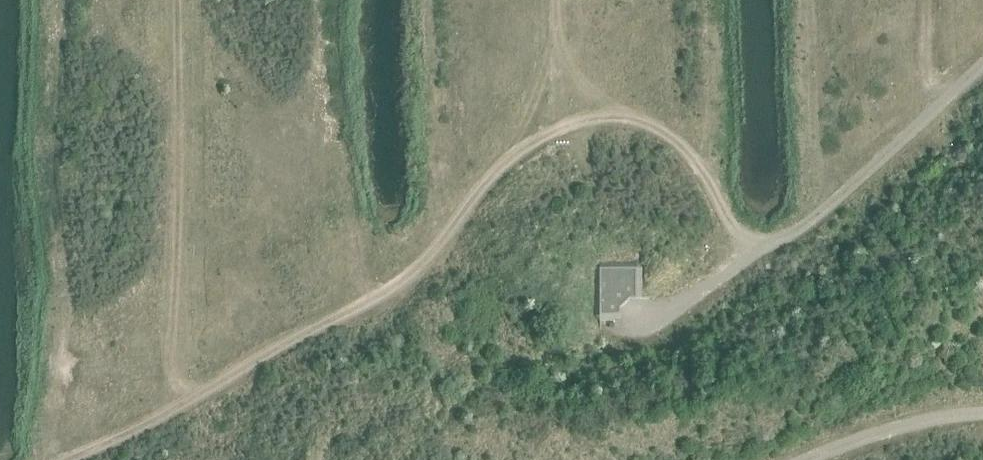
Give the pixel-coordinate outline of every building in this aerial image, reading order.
[(637,261),(602,262),(595,268),(595,315),(600,319),(620,318),(620,307),(629,298),(641,298),(642,267),(637,261)]
